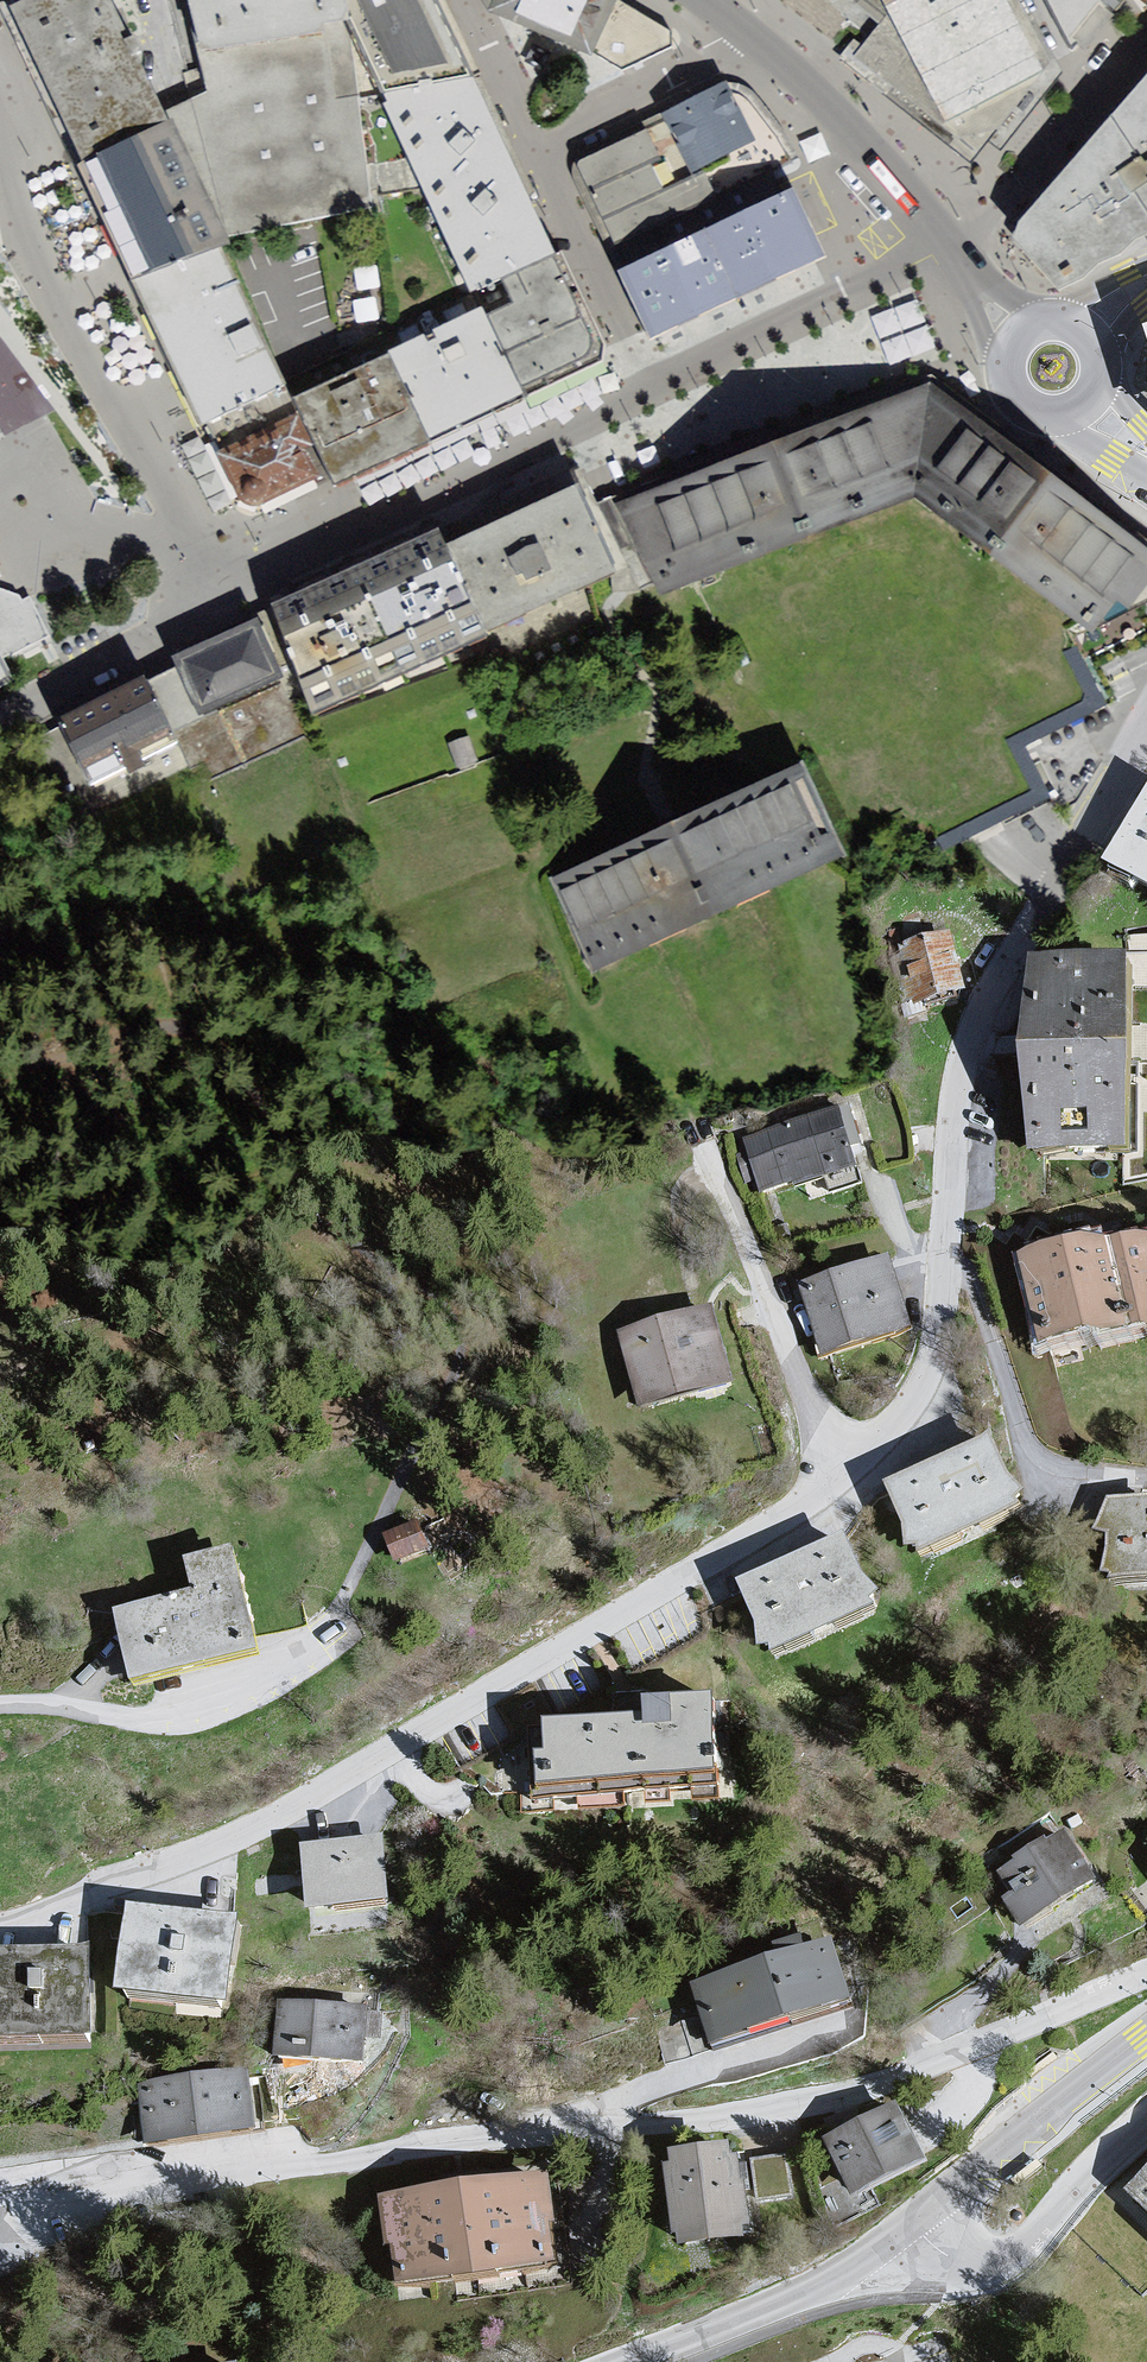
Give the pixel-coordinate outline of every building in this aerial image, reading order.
[(10,12),(78,159),(159,119),(101,0),(34,0),(10,12)] [(199,66),(328,44),(366,38),(359,0),(188,0),(199,66)] [(386,99),(477,82),(438,0),(359,0),(366,38),(386,99)] [(489,11),(599,61),(624,0),(494,0),(489,11)] [(1011,0),(920,0),(891,14),(845,73),(974,167),(1058,76),(1048,68),(1011,0)] [(920,0),(884,0),(891,14),(920,0)] [(1119,12),(1111,0),(1044,0),(1075,63),(1119,12)] [(1119,12),(1129,0),(1111,0),(1119,12)] [(159,119),(225,250),(373,214),(356,101),(336,104),(328,44),(199,66),(206,96),(171,113),(159,119)] [(386,99),(473,294),(508,283),(555,261),(477,82),(386,99)] [(611,254),(806,179),(797,157),(764,109),(728,83),(654,118),(638,128),(642,139),(573,168),(611,254)] [(1146,213),(1146,86),(1092,148),(1146,213)] [(225,250),(159,119),(78,159),(136,283),(225,250)] [(1146,241),(1146,213),(1092,148),(1023,226),(1020,242),(1061,288),(1075,287),(1146,241)] [(806,179),(611,254),(649,352),(863,262),(827,171),(806,179)] [(136,283),(206,437),(289,397),(225,250),(136,283)] [(517,305),(492,319),(526,391),(594,356),(597,340),(555,261),(508,283),(517,305)] [(477,314),(391,358),(430,443),(520,398),(477,314)] [(391,358),(294,402),(336,486),(430,443),(391,358)] [(913,502),(991,559),(1059,478),(928,382),(873,402),(913,502)] [(873,402),(738,457),(779,555),(913,502),(873,402)] [(295,419),(219,456),(240,503),(257,509),(323,481),(295,419)] [(779,555),(738,457),(616,506),(643,571),(656,604),(698,587),(779,555)] [(576,463),(482,507),(531,620),(643,571),(616,506),(597,510),(576,463)] [(1059,478),(991,559),(1095,634),(1146,609),(1146,542),(1143,540),(1116,520),(1059,478)] [(418,672),(531,620),(482,507),(370,559),(418,672)] [(418,672),(370,559),(258,610),(290,679),(310,721),(418,672)] [(175,731),(290,679),(258,610),(144,661),(175,731)] [(0,658),(0,692),(14,685),(0,658)] [(175,731),(144,661),(42,707),(85,800),(186,754),(175,731)] [(809,765),(551,881),(590,980),(852,866),(809,765)] [(1110,868),(1146,892),(1146,811),(1110,868)] [(953,940),(895,953),(911,1021),(968,1008),(953,940)] [(1139,970),(1141,1166),(1142,1184),(1146,1184),(1146,942),(1138,942),(1139,970)] [(1139,970),(1036,970),(1036,1166),(1141,1166),(1139,970)] [(846,1116),(743,1145),(758,1197),(823,1179),(833,1198),(863,1191),(863,1176),(846,1116)] [(1023,1263),(1051,1355),(1146,1341),(1146,1251),(1141,1251),(1117,1255),(1075,1255),(1023,1263)] [(897,1264),(800,1292),(822,1368),(919,1339),(897,1264)] [(716,1311),(619,1337),(641,1419),(739,1393),(716,1311)] [(999,1446),(896,1496),(917,1540),(917,1564),(933,1568),(1036,1526),(1040,1510),(1025,1501),(999,1446)] [(1097,1540),(1120,1547),(1109,1586),(1124,1593),(1146,1593),(1146,1503),(1113,1506),(1097,1540)] [(422,1533),(385,1544),(395,1577),(432,1565),(422,1533)] [(763,1631),(768,1665),(786,1668),(885,1624),(896,1610),(875,1590),(854,1542),(745,1589),(763,1631)] [(121,1623),(138,1696),(266,1667),(241,1556),(193,1567),(202,1605),(121,1623)] [(544,1768),(546,1799),(731,1790),(727,1704),(654,1708),(654,1726),(555,1731),(556,1767),(544,1768)] [(1070,1844),(1008,1881),(1025,1905),(1012,1915),(1035,1941),(1105,1898),(1070,1844)] [(306,1856),(314,1925),(393,1915),(385,1846),(306,1856)] [(136,1917),(126,2004),(236,2016),(246,1929),(136,1917)] [(845,1952),(696,1994),(715,2061),(865,2018),(845,1952)] [(104,2048),(101,1957),(0,1961),(0,2051),(104,2048)] [(368,2017),(272,2012),(275,2076),(371,2079),(368,2017)] [(253,2073),(140,2082),(164,2154),(266,2142),(253,2073)] [(901,2116),(827,2154),(852,2197),(923,2160),(901,2116)] [(729,2144),(676,2151),(678,2161),(669,2163),(678,2231),(682,2230),(684,2240),(745,2231),(743,2218),(749,2217),(740,2155),(731,2156),(729,2144)] [(544,2173),(387,2196),(398,2274),(555,2251),(544,2173)] [(1132,2202),(1146,2218),(1146,2187),(1132,2202)]
